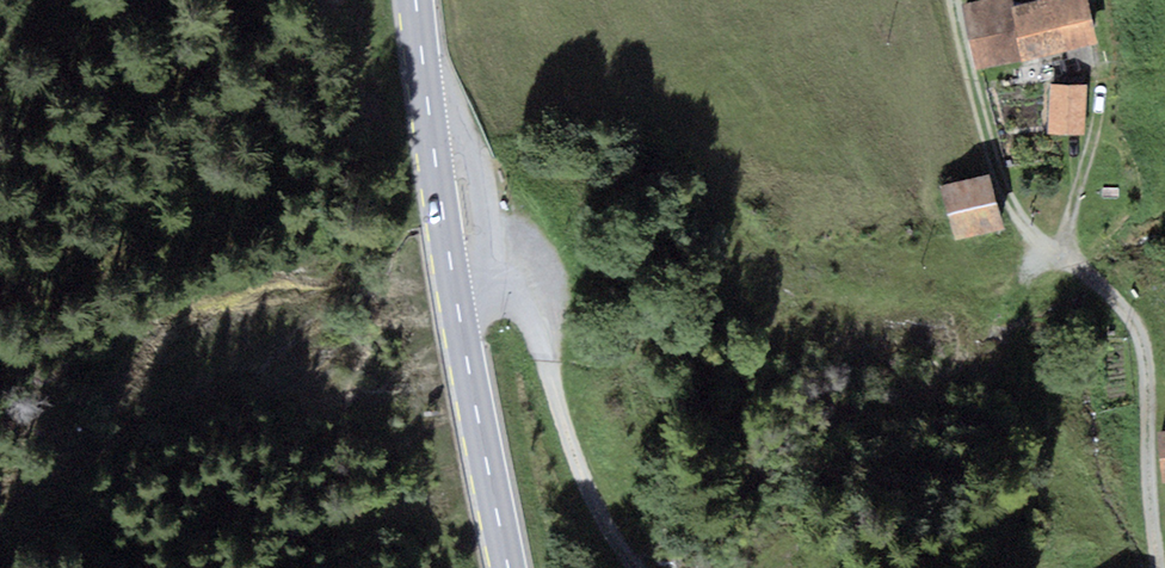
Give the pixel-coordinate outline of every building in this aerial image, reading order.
[(962,4),(977,71),(1024,60),(1013,5),(1011,0),(983,0),(962,4)] [(1013,5),(1024,60),(1100,44),(1090,0),(1037,0),(1013,5)] [(1087,84),(1051,83),(1049,134),(1085,135),(1087,84)] [(990,174),(942,187),(957,241),(1005,228),(990,174)]
